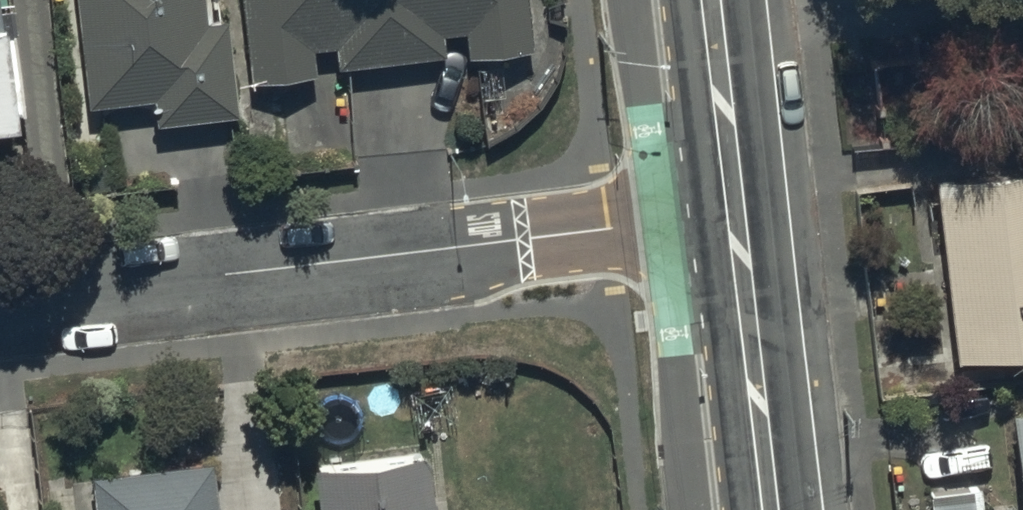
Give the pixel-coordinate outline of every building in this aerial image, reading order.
[(87,100),(150,93),(153,120),(233,111),(221,16),(208,17),(206,0),(75,0),(87,100)] [(443,53),(441,28),(464,25),(466,50),(531,43),(526,0),(240,0),(248,75),(313,68),(310,43),(333,40),(336,65),(443,53)] [(25,153),(12,41),(2,42),(0,24),(0,156),(25,153)] [(932,167),(953,355),(1022,347),(1022,156),(932,167)] [(1006,406),(1017,509),(1022,509),(1022,404),(1006,406)] [(312,462),(317,509),(435,509),(429,450),(312,462)] [(213,456),(88,471),(93,509),(220,509),(213,456)] [(9,498),(0,499),(0,509),(10,509),(9,498)]
